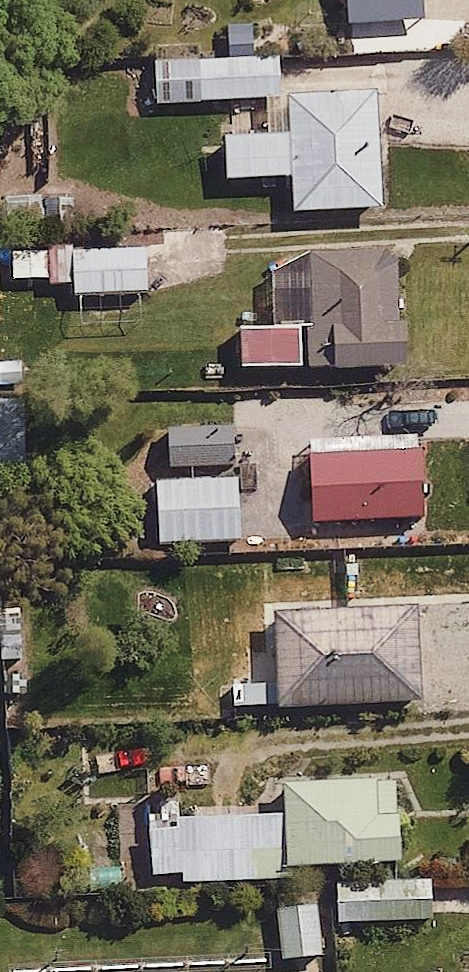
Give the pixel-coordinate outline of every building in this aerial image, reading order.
[(348,26),(425,22),(424,0),(347,0),(348,26)] [(280,58),(157,61),(158,86),(204,85),(204,94),(280,92),(280,58)] [(267,141),(221,143),(222,183),(293,181),(294,217),(378,215),(376,115),(344,115),(343,98),(266,100),(267,141)] [(11,257),(12,281),(50,280),(50,290),(74,288),(74,298),(146,295),(144,251),(11,257)] [(399,325),(398,265),(304,268),(307,376),(415,373),(414,324),(399,325)] [(236,328),(236,369),(299,368),(299,328),(236,328)] [(29,488),(27,403),(0,404),(0,489),(29,488)] [(234,465),(232,431),(187,434),(189,468),(234,465)] [(247,532),(306,530),(305,507),(297,507),(294,438),(243,440),(247,532)] [(311,460),(313,530),(423,526),(421,456),(311,460)] [(164,546),(242,542),(241,478),(160,484),(164,546)] [(235,680),(236,714),(424,710),(422,646),(467,645),(467,614),(276,619),(278,679),(235,680)] [(143,828),(145,879),(183,878),(183,891),(286,888),(285,872),(400,869),(398,786),(283,789),(284,824),(143,828)] [(438,881),(335,886),(338,932),(440,927),(438,881)] [(280,906),(281,960),(319,959),(317,905),(280,906)]
